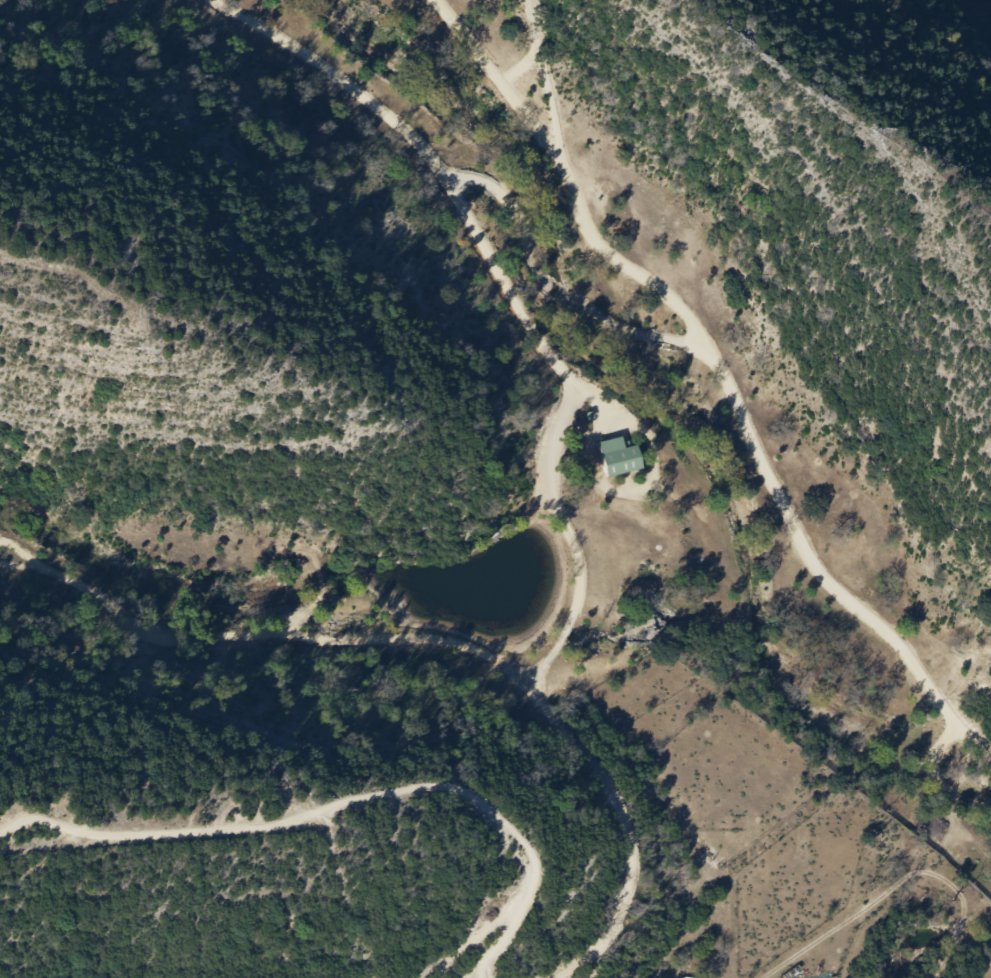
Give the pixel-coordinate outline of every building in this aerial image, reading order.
[(599,444),(624,436),(628,449),(638,446),(645,467),(610,478),(599,444)]
